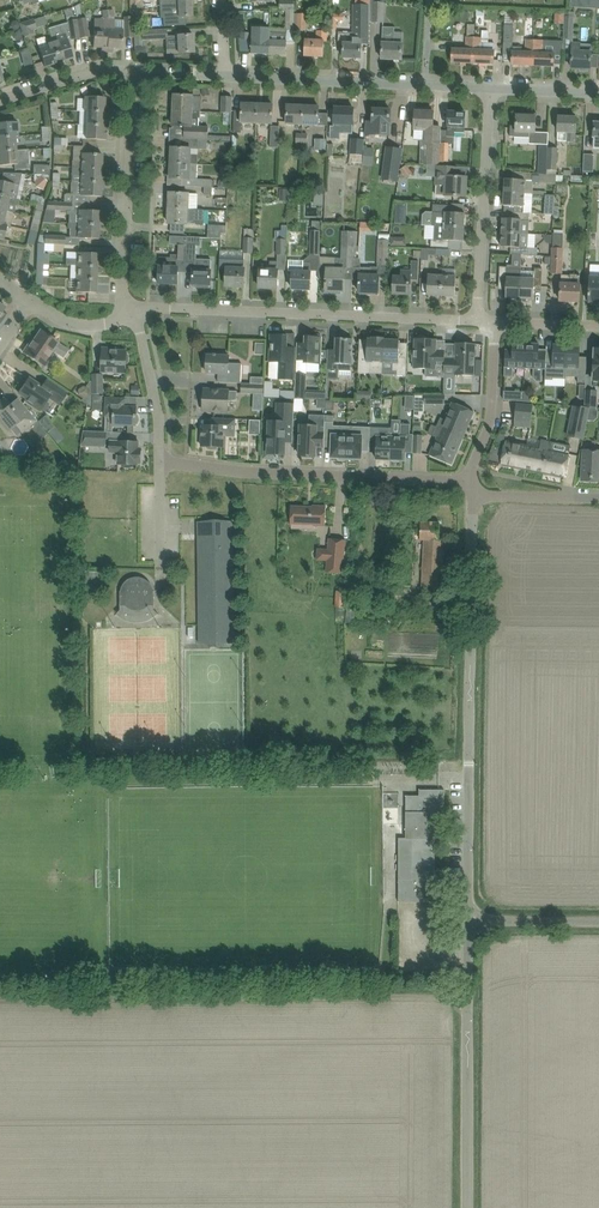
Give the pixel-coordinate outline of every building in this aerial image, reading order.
[(160,0),(160,18),(163,17),(163,26),(186,24),(185,16),(192,16),(192,0),(160,0)] [(286,9),(294,9),(294,1),(296,1),(296,0),(285,0),(285,1),(280,1),(280,9),(286,9)] [(339,41),(340,41),(340,51),(343,51),(342,57),(360,58),(361,46),(361,44),(361,34),(362,25),(370,25),(370,21),(370,0),(356,0),(355,6),(354,25),(354,34),(339,33),(339,41)] [(370,21),(383,22),(384,0),(370,0),(370,21)] [(80,4),(75,6),(81,38),(90,36),(87,17),(82,18),(80,4)] [(72,8),(65,10),(68,20),(75,18),(72,8)] [(255,20),(272,20),(272,9),(256,8),(255,20)] [(109,19),(107,52),(113,52),(113,48),(122,48),(123,37),(123,29),(115,29),(115,19),(114,9),(108,10),(109,19)] [(286,9),(286,30),(295,30),(295,13),(295,9),(294,9),(286,9)] [(102,51),(107,52),(109,19),(108,10),(102,10),(103,19),(95,18),(94,35),(93,47),(102,47),(102,51)] [(511,65),(532,66),(534,40),(526,39),(525,49),(527,49),(527,53),(521,52),(522,48),(522,46),(513,46),(514,25),(512,25),(512,12),(514,12),(514,10),(505,10),(505,24),(503,48),(503,60),(512,61),(511,65)] [(460,11),(456,22),(464,25),(468,14),(460,11)] [(555,23),(554,25),(564,25),(564,17),(564,12),(555,12),(555,23)] [(307,14),(297,13),(297,30),(307,31),(307,14)] [(132,16),(125,17),(125,37),(133,37),(132,16)] [(563,44),(573,45),(573,51),(572,51),(572,56),(571,67),(580,68),(580,70),(588,71),(588,68),(591,68),(598,69),(598,55),(591,54),(591,52),(592,45),(582,44),(582,42),(573,42),(574,17),(564,17),(564,25),(563,41),(563,44)] [(34,18),(20,23),(20,25),(23,33),(24,36),(24,37),(34,33),(33,30),(37,28),(34,18)] [(78,19),(68,20),(71,40),(81,38),(78,19)] [(16,20),(13,21),(11,24),(13,28),(16,29),(19,28),(20,25),(20,23),(19,22),(16,20)] [(466,63),(473,63),(474,37),(474,35),(475,24),(468,24),(467,37),(466,37),(466,46),(467,46),(467,49),(452,49),(452,62),(460,63),(460,65),(466,65),(466,63)] [(252,54),(269,54),(269,41),(270,32),(270,29),(253,27),(253,31),(253,40),(252,40),(252,54)] [(24,36),(23,33),(20,29),(12,35),(16,41),(24,36)] [(166,29),(134,31),(135,46),(143,46),(143,40),(167,38),(167,36),(166,29)] [(489,41),(491,30),(484,29),(483,40),(489,41)] [(305,40),(305,44),(304,56),(323,57),(324,41),(327,41),(327,32),(317,31),(317,41),(305,40)] [(382,47),(381,59),(402,60),(403,43),(402,43),(403,32),(395,32),(383,31),(383,42),(382,42),(382,47)] [(66,32),(51,37),(59,62),(73,58),(70,46),(66,32)] [(269,41),(269,54),(286,55),(286,43),(287,33),(270,32),(269,41)] [(178,35),(167,36),(167,38),(167,46),(167,53),(178,52),(178,53),(194,52),(193,35),(182,35),(178,35)] [(59,62),(51,37),(45,39),(45,36),(37,39),(39,48),(42,56),(45,66),(59,62)] [(474,37),(473,63),(479,63),(479,66),(486,66),(486,64),(494,64),(494,52),(494,50),(480,50),(480,47),(481,47),(482,38),(474,37)] [(241,39),(240,53),(249,53),(250,40),(241,39)] [(534,40),(532,66),(553,67),(554,55),(554,54),(563,54),(563,44),(563,41),(546,40),(534,40)] [(143,46),(135,48),(137,54),(145,52),(143,46)] [(174,104),(173,110),(192,111),(201,111),(201,96),(174,95),(174,96),(172,96),(171,104),(174,104)] [(225,96),(222,96),(221,113),(232,113),(232,109),(232,97),(225,96)] [(77,98),(77,110),(84,111),(107,112),(107,111),(104,111),(105,97),(96,97),(91,97),(85,97),(85,99),(77,98)] [(242,104),(241,111),(234,110),(233,133),(241,133),(242,122),(256,123),(257,104),(242,104)] [(273,105),(257,104),(256,123),(272,124),(272,117),(273,105)] [(286,124),(302,124),(303,106),(287,105),(286,124)] [(303,106),(302,124),(318,125),(318,119),(319,107),(303,106)] [(330,126),(330,139),(340,139),(340,133),(353,134),(353,124),(353,120),(354,108),(334,107),(334,119),(334,123),(334,126),(330,126)] [(373,109),(372,122),(367,121),(366,134),(389,135),(390,109),(373,109)] [(171,117),(170,122),(171,124),(173,124),(173,126),(185,126),(184,138),(207,139),(216,140),(222,140),(222,142),(231,142),(231,136),(216,136),(208,135),(208,127),(199,127),(198,127),(198,118),(201,118),(201,111),(192,111),(173,110),(173,117),(172,117),(171,117)] [(87,111),(86,125),(106,126),(107,112),(84,111),(87,111)] [(416,111),(414,139),(427,139),(426,164),(440,164),(440,161),(440,143),(440,142),(441,130),(433,130),(433,128),(433,111),(416,111)] [(447,112),(447,124),(447,126),(447,136),(454,136),(454,132),(465,133),(465,113),(447,112)] [(547,155),(548,148),(548,133),(534,132),(535,116),(517,115),(517,126),(511,126),(510,137),(529,137),(529,144),(540,144),(539,155),(547,155)] [(558,132),(557,140),(567,141),(567,142),(575,142),(575,133),(576,133),(576,131),(577,118),(558,117),(558,130),(558,132)] [(15,136),(18,136),(17,122),(0,123),(0,137),(15,136)] [(106,126),(86,125),(86,139),(93,139),(106,140),(106,126)] [(270,147),(278,148),(279,126),(271,126),(270,147)] [(17,150),(15,138),(15,136),(0,137),(0,151),(17,150)] [(171,147),(171,163),(190,164),(198,164),(198,155),(190,154),(190,149),(207,149),(207,139),(184,138),(184,148),(171,147)] [(351,139),(350,154),(349,163),(362,164),(363,155),(365,140),(351,139)] [(440,143),(440,161),(449,161),(449,144),(440,143)] [(383,179),(397,181),(401,148),(387,146),(383,179)] [(547,160),(547,174),(556,174),(557,148),(548,148),(547,155),(547,160)] [(0,151),(0,165),(15,164),(15,170),(30,168),(28,149),(21,150),(17,150),(0,151)] [(73,160),(73,167),(82,168),(102,168),(103,154),(96,154),(89,154),(83,153),(82,160),(73,160)] [(584,154),(583,172),(593,172),(594,154),(584,154)] [(213,179),(197,179),(198,164),(190,164),(171,163),(170,178),(182,179),(182,186),(194,186),(205,187),(212,187),(213,179)] [(33,174),(39,174),(50,174),(50,165),(34,165),(33,174)] [(413,173),(406,165),(400,170),(406,178),(413,173)] [(436,195),(445,196),(466,197),(467,177),(456,176),(457,167),(445,166),(437,166),(436,195)] [(73,167),(73,174),(82,175),(82,181),(104,182),(104,179),(101,179),(102,168),(82,168),(73,167)] [(12,198),(18,200),(20,200),(23,185),(25,174),(21,174),(3,173),(2,181),(0,181),(0,195),(12,198)] [(50,174),(39,174),(39,179),(44,185),(49,185),(50,174)] [(556,174),(547,174),(540,174),(540,176),(533,176),(532,183),(539,183),(540,181),(556,182),(556,174)] [(218,182),(218,187),(228,188),(228,178),(222,178),(218,182)] [(505,179),(504,192),(525,193),(526,180),(517,179),(505,179)] [(65,194),(64,202),(80,203),(81,196),(100,197),(101,185),(104,186),(104,182),(82,181),(72,181),(72,194),(65,194)] [(279,198),(289,199),(289,190),(280,190),(279,198)] [(169,192),(169,208),(187,209),(188,193),(169,192)] [(504,192),(504,205),(513,206),(513,212),(529,213),(530,213),(531,213),(532,194),(525,193),(504,192)] [(29,202),(36,203),(44,205),(45,197),(31,194),(29,202)] [(544,214),(554,214),(555,195),(545,194),(544,214)] [(13,212),(14,213),(16,205),(17,206),(18,200),(12,198),(0,195),(0,210),(13,212)] [(215,197),(215,208),(227,208),(227,198),(215,197)] [(69,214),(69,223),(78,223),(78,224),(99,225),(100,211),(80,210),(80,203),(64,202),(48,201),(43,222),(52,223),(53,210),(67,210),(66,214),(69,214)] [(36,203),(33,217),(40,219),(44,205),(36,203)] [(396,203),(395,223),(405,223),(406,203),(396,203)] [(432,226),(435,226),(444,226),(464,227),(465,213),(451,212),(451,205),(433,204),(432,226)] [(187,209),(169,208),(168,223),(187,224),(204,224),(205,210),(198,209),(187,209)] [(7,225),(11,225),(13,212),(0,210),(0,224),(7,225)] [(503,218),(502,232),(529,234),(529,221),(529,213),(513,212),(513,219),(503,218)] [(33,217),(30,231),(31,230),(37,232),(40,219),(33,217)] [(78,223),(69,223),(68,223),(68,228),(70,228),(70,237),(78,238),(99,239),(99,225),(78,224),(78,223)] [(208,225),(208,237),(221,238),(221,234),(226,234),(226,226),(208,225)] [(276,255),(278,255),(286,255),(288,231),(287,231),(287,226),(282,226),(282,230),(279,230),(278,239),(277,239),(276,255)] [(444,226),(435,226),(434,239),(431,239),(431,246),(449,247),(449,240),(464,241),(464,227),(444,226)] [(244,229),(244,237),(243,253),(253,253),(254,238),(254,229),(244,229)] [(30,231),(27,244),(34,245),(37,232),(31,230),(30,231)] [(310,241),(310,255),(319,255),(320,241),(320,230),(312,230),(311,230),(310,241)] [(351,280),(352,280),(353,246),(357,246),(358,231),(343,230),(342,258),(336,258),(320,257),(320,264),(319,270),(318,279),(326,279),(326,282),(323,282),(322,293),(335,294),(336,291),(343,291),(343,278),(344,267),(352,267),(351,280)] [(553,247),(552,273),(562,273),(563,248),(563,230),(554,230),(554,233),(553,233),(553,247)] [(529,234),(502,232),(501,246),(511,247),(510,254),(527,255),(538,255),(538,247),(528,247),(529,234)] [(40,235),(38,243),(48,244),(65,244),(66,236),(40,235)] [(548,243),(552,243),(552,235),(544,235),(544,239),(548,243)] [(179,260),(187,260),(187,245),(188,237),(179,237),(179,244),(179,254),(171,254),(171,257),(160,257),(160,266),(159,265),(158,283),(178,284),(178,272),(179,260)] [(399,245),(399,237),(391,237),(390,245),(399,245)] [(379,239),(378,247),(377,264),(387,265),(388,240),(379,239)] [(38,243),(37,263),(49,264),(50,254),(45,254),(45,248),(49,248),(48,244),(38,243)] [(187,245),(187,260),(193,260),(192,284),(193,284),(193,287),(201,287),(201,284),(209,285),(210,285),(211,259),(196,259),(197,245),(187,245)] [(353,246),(352,280),(359,280),(358,292),(359,292),(359,294),(368,295),(368,292),(378,293),(379,267),(371,267),(360,267),(356,267),(357,246),(353,246)] [(78,265),(78,266),(98,267),(98,254),(87,253),(78,253),(67,252),(66,258),(66,265),(78,265)] [(219,268),(226,268),(226,274),(226,286),(244,287),(245,275),(245,269),(244,269),(244,260),(237,260),(220,259),(219,268)] [(289,260),(288,273),(293,273),(293,277),(292,289),(310,289),(310,277),(311,272),(310,272),(311,263),(303,263),(303,260),(289,260)] [(277,270),(278,262),(271,261),(270,270),(260,270),(259,275),(259,287),(277,288),(278,276),(278,270),(277,270)] [(394,277),(393,281),(393,293),(410,294),(411,280),(418,280),(418,268),(419,261),(411,261),(411,271),(401,271),(401,277),(394,277)] [(37,269),(37,277),(43,277),(48,278),(49,278),(49,264),(37,263),(37,269)] [(78,266),(77,279),(97,279),(98,267),(78,266)] [(517,299),(520,299),(520,278),(521,268),(507,268),(507,267),(500,266),(499,285),(506,285),(506,298),(511,298),(511,299),(517,299)] [(520,278),(520,299),(522,299),(522,300),(528,300),(528,299),(534,299),(534,286),(542,287),(542,275),(543,269),(535,269),(535,271),(527,271),(521,271),(520,278)] [(561,284),(561,289),(560,301),(579,302),(580,290),(580,285),(580,275),(571,275),(562,274),(562,284),(561,284)] [(427,295),(441,296),(442,275),(428,275),(427,295)] [(442,275),(441,296),(455,296),(456,276),(442,275)] [(589,299),(591,302),(594,302),(594,304),(596,305),(597,306),(598,305),(598,277),(590,277),(589,288),(589,299)] [(97,279),(77,279),(77,292),(97,293),(97,279)] [(0,303),(0,331),(10,317),(3,312),(6,307),(0,303)] [(30,342),(24,352),(34,358),(45,366),(50,359),(55,351),(53,350),(59,343),(59,342),(41,330),(32,343),(30,342)] [(305,363),(320,363),(321,357),(321,350),(322,337),(320,337),(319,335),(313,334),(312,337),(306,337),(306,344),(297,343),(297,360),(305,360),(305,363)] [(271,335),(269,378),(293,379),(295,348),(287,348),(287,336),(271,335)] [(358,373),(382,374),(384,340),(383,340),(383,338),(384,338),(372,337),(372,338),(373,338),(373,339),(368,339),(367,350),(359,350),(358,373)] [(412,356),(412,361),(413,363),(414,363),(414,368),(426,368),(426,377),(436,377),(444,377),(444,373),(445,359),(445,353),(436,353),(437,340),(426,339),(426,338),(425,337),(420,337),(418,338),(418,339),(415,339),(414,355),(413,354),(412,356)] [(328,358),(327,379),(339,379),(339,375),(351,376),(351,371),(351,364),(352,364),(353,339),(337,338),(336,350),(328,350),(328,356),(328,358)] [(384,340),(383,362),(393,362),(393,370),(397,370),(397,375),(406,376),(407,357),(399,357),(400,340),(384,340)] [(256,342),(256,346),(256,354),(265,354),(265,346),(265,343),(256,342)] [(513,367),(525,368),(526,342),(518,342),(518,343),(513,343),(513,350),(505,350),(504,376),(513,377),(513,367)] [(546,369),(546,364),(546,352),(539,352),(539,344),(534,344),(534,342),(526,342),(525,368),(534,368),(533,378),(537,382),(542,382),(542,369),(546,369)] [(444,377),(444,383),(455,383),(455,375),(474,376),(474,357),(477,355),(477,350),(475,348),(475,344),(457,343),(456,359),(445,359),(444,373),(444,377)] [(567,345),(565,379),(566,379),(566,376),(578,377),(578,383),(586,383),(587,357),(580,357),(580,346),(577,346),(577,344),(570,344),(570,345),(567,345)] [(553,378),(565,379),(567,345),(554,345),(553,364),(546,364),(546,369),(545,379),(553,380),(553,378)] [(585,407),(590,407),(597,408),(598,386),(598,346),(598,349),(595,349),(594,360),(594,372),(593,391),(585,391),(585,396),(585,407)] [(111,350),(111,348),(103,348),(102,371),(108,372),(125,372),(126,372),(126,363),(128,363),(129,362),(129,355),(128,354),(127,354),(127,351),(116,350),(111,350)] [(206,372),(210,372),(219,373),(218,382),(241,383),(242,363),(229,363),(229,356),(227,356),(227,354),(219,354),(219,356),(216,356),(216,354),(214,354),(214,355),(207,355),(207,358),(205,358),(205,364),(207,364),(206,372)] [(295,399),(306,399),(307,374),(296,373),(295,399)] [(104,394),(103,374),(92,374),(93,393),(93,394),(104,394)] [(36,407),(40,411),(41,410),(42,411),(45,411),(47,410),(49,408),(49,406),(48,403),(47,402),(49,399),(59,406),(68,393),(57,386),(47,380),(42,387),(29,378),(25,385),(23,384),(19,390),(21,391),(19,393),(27,398),(26,400),(36,407)] [(241,383),(241,393),(264,394),(264,384),(241,383)] [(132,386),(132,395),(139,395),(140,386),(132,386)] [(203,410),(228,411),(229,401),(237,400),(238,391),(204,389),(204,395),(202,395),(201,396),(201,403),(202,404),(203,405),(203,410)] [(371,389),(358,389),(357,398),(371,397),(371,389)] [(308,391),(308,397),(318,398),(318,407),(327,407),(328,391),(308,391)] [(504,391),(503,400),(523,401),(524,392),(504,391)] [(524,392),(523,401),(533,402),(534,395),(530,392),(524,392)] [(93,402),(93,395),(93,394),(93,393),(86,393),(82,400),(88,404),(93,408),(93,402)] [(414,394),(407,394),(406,408),(414,408),(415,394),(414,394)] [(425,395),(425,404),(445,404),(445,395),(425,395)] [(1,421),(6,427),(13,421),(17,425),(23,432),(37,420),(33,415),(25,406),(17,413),(10,404),(5,398),(0,402),(0,419),(1,421)] [(106,417),(105,432),(106,432),(113,432),(113,424),(115,424),(115,426),(117,427),(119,427),(121,427),(124,426),(124,425),(129,425),(133,425),(136,425),(136,424),(138,424),(139,422),(139,419),(139,417),(138,415),(136,415),(137,413),(137,407),(135,407),(125,407),(125,399),(118,399),(107,398),(106,414),(106,417)] [(441,418),(437,427),(463,438),(474,412),(452,402),(445,419),(441,418)] [(293,443),(294,427),(295,403),(276,403),(276,421),(270,421),(269,442),(265,442),(264,458),(274,458),(275,454),(285,455),(285,442),(293,443)] [(516,404),(515,412),(532,413),(533,405),(516,404)] [(589,408),(585,407),(581,406),(581,407),(573,406),(569,425),(585,429),(587,420),(589,408)] [(597,408),(590,407),(589,408),(587,420),(594,420),(597,417),(598,411),(597,408)] [(532,413),(515,412),(515,420),(514,426),(531,428),(531,421),(532,413)] [(316,447),(324,447),(325,415),(310,415),(309,425),(301,425),(300,455),(302,456),(303,457),(308,457),(309,456),(315,456),(316,447)] [(339,459),(346,459),(348,426),(334,425),(334,416),(325,415),(324,447),(332,447),(331,457),(339,457),(339,459)] [(49,422),(44,416),(39,421),(43,426),(49,422)] [(202,426),(202,432),(202,446),(208,446),(207,448),(210,449),(212,449),(215,449),(217,448),(217,447),(225,447),(225,446),(222,446),(223,435),(224,433),(235,434),(236,419),(214,418),(213,426),(202,426)] [(252,419),(252,434),(263,434),(263,419),(252,419)] [(392,437),(391,460),(391,459),(392,459),(392,461),(399,461),(399,460),(405,460),(406,434),(410,434),(411,424),(401,424),(400,433),(391,433),(391,437),(392,437)] [(348,426),(346,459),(353,460),(353,458),(361,458),(362,451),(369,451),(370,427),(348,426)] [(370,427),(370,440),(377,440),(376,459),(390,459),(390,460),(391,460),(392,437),(391,437),(391,433),(391,428),(370,427)] [(463,438),(437,427),(434,434),(438,436),(430,455),(452,464),(463,438)] [(42,428),(36,433),(40,439),(47,434),(42,428)] [(81,446),(106,447),(106,432),(105,432),(84,431),(81,446)] [(422,454),(423,435),(414,435),(413,453),(422,454)] [(522,469),(543,473),(550,441),(541,440),(539,448),(527,445),(522,469)] [(118,453),(118,457),(118,464),(123,464),(123,466),(125,467),(128,467),(130,467),(133,466),(133,464),(138,465),(138,463),(141,464),(141,461),(143,461),(144,458),(144,456),(144,453),(143,451),(141,451),(141,448),(139,448),(139,442),(111,441),(111,448),(110,452),(118,453)] [(501,465),(522,469),(527,445),(506,441),(501,465)] [(550,441),(543,473),(565,477),(569,454),(548,450),(550,441)] [(598,482),(598,451),(584,450),(582,481),(598,482)] [(313,505),(313,506),(291,505),(290,524),(292,524),(292,527),(303,528),(303,524),(325,525),(326,505),(313,505)] [(198,534),(198,573),(199,643),(235,643),(233,522),(204,522),(204,534),(199,534),(198,534)] [(422,586),(442,587),(443,540),(439,540),(439,522),(421,522),(421,534),(420,540),(424,540),(422,586)] [(329,538),(326,572),(343,573),(346,540),(329,538)] [(126,584),(124,584),(123,585),(123,586),(122,588),(122,589),(121,591),(120,591),(120,603),(120,606),(126,606),(126,605),(127,606),(129,607),(130,607),(131,608),(132,608),(133,609),(135,609),(136,609),(138,609),(139,609),(140,609),(142,609),(144,608),(145,607),(147,606),(148,606),(149,605),(155,605),(155,591),(149,591),(149,582),(146,582),(146,580),(145,579),(143,578),(142,578),(141,578),(139,577),(138,577),(137,577),(135,577),(134,578),(132,578),(131,578),(130,579),(129,580),(129,582),(126,582),(126,584)] [(336,590),(335,598),(345,599),(345,591),(336,590)] [(354,623),(355,609),(347,609),(346,622),(354,623)] [(426,772),(428,772),(439,772),(440,763),(426,763),(426,772)] [(435,812),(438,812),(444,812),(444,790),(419,790),(419,800),(414,800),(414,796),(406,796),(405,839),(399,839),(398,901),(425,902),(437,902),(437,871),(435,871),(435,812)]
